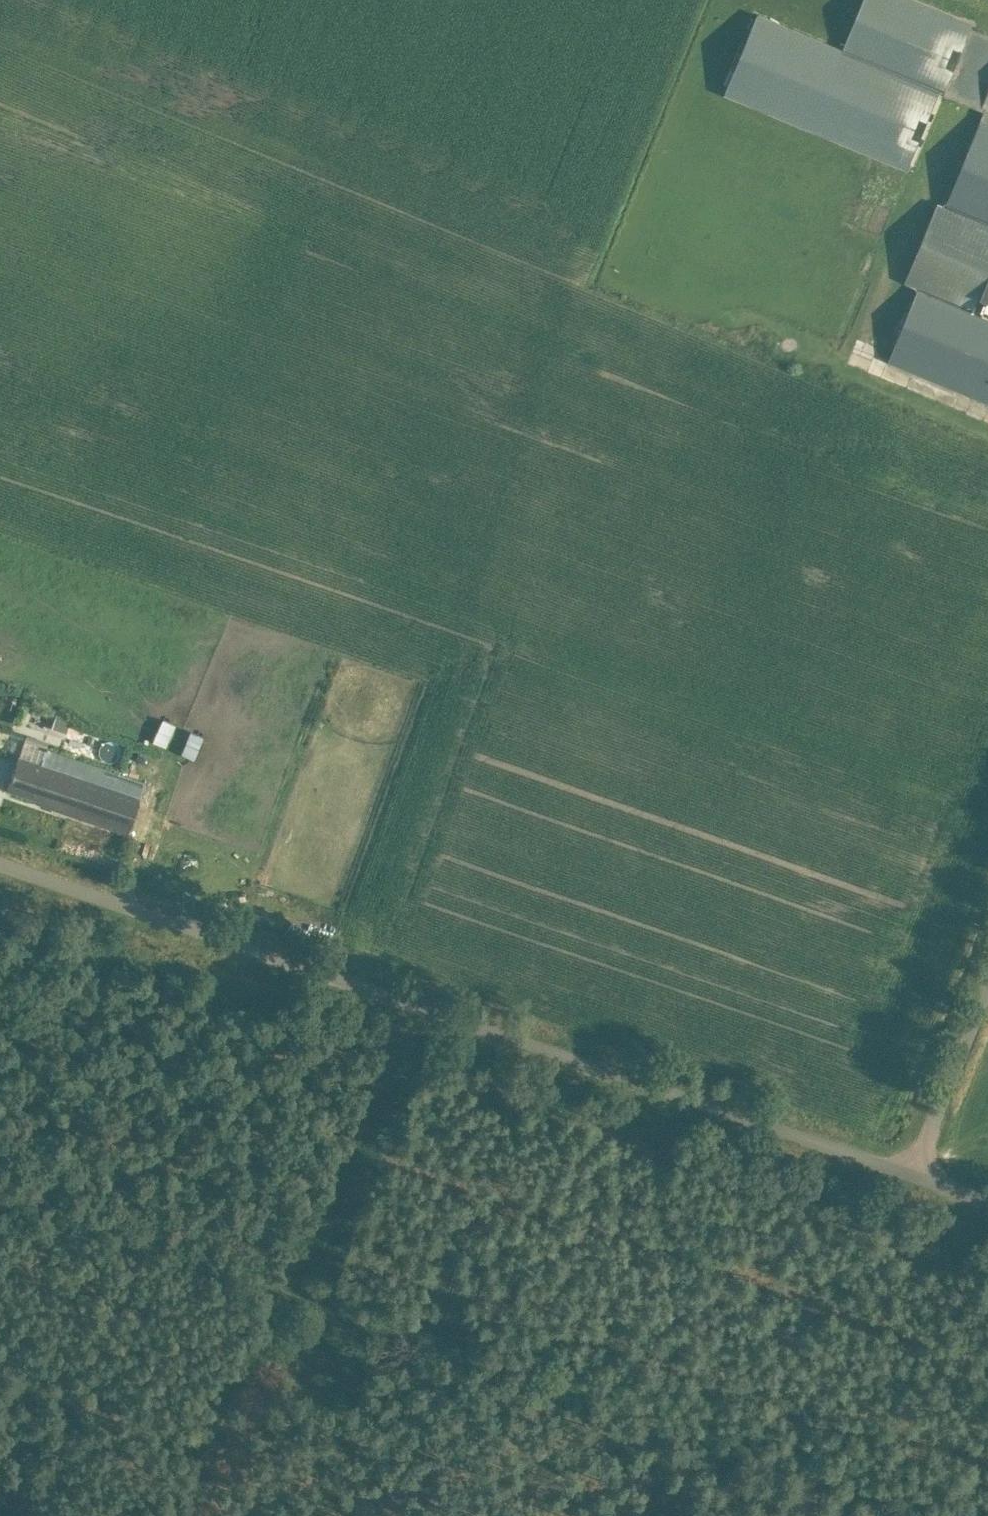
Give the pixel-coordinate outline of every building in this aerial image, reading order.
[(970,29),(971,25),(910,0),(764,0),(661,249),(842,323),(938,89),(981,107),(980,108),(987,110),(948,205),(938,202),(905,281),(919,286),(888,363),(987,403),(987,36),(970,29)] [(33,700),(30,706),(39,710),(42,703),(33,700)] [(195,769),(205,746),(193,740),(182,763),(195,769)] [(17,756),(13,769),(6,787),(41,799),(39,804),(127,833),(133,816),(144,784),(48,750),(49,748),(46,747),(40,764),(17,756)]
